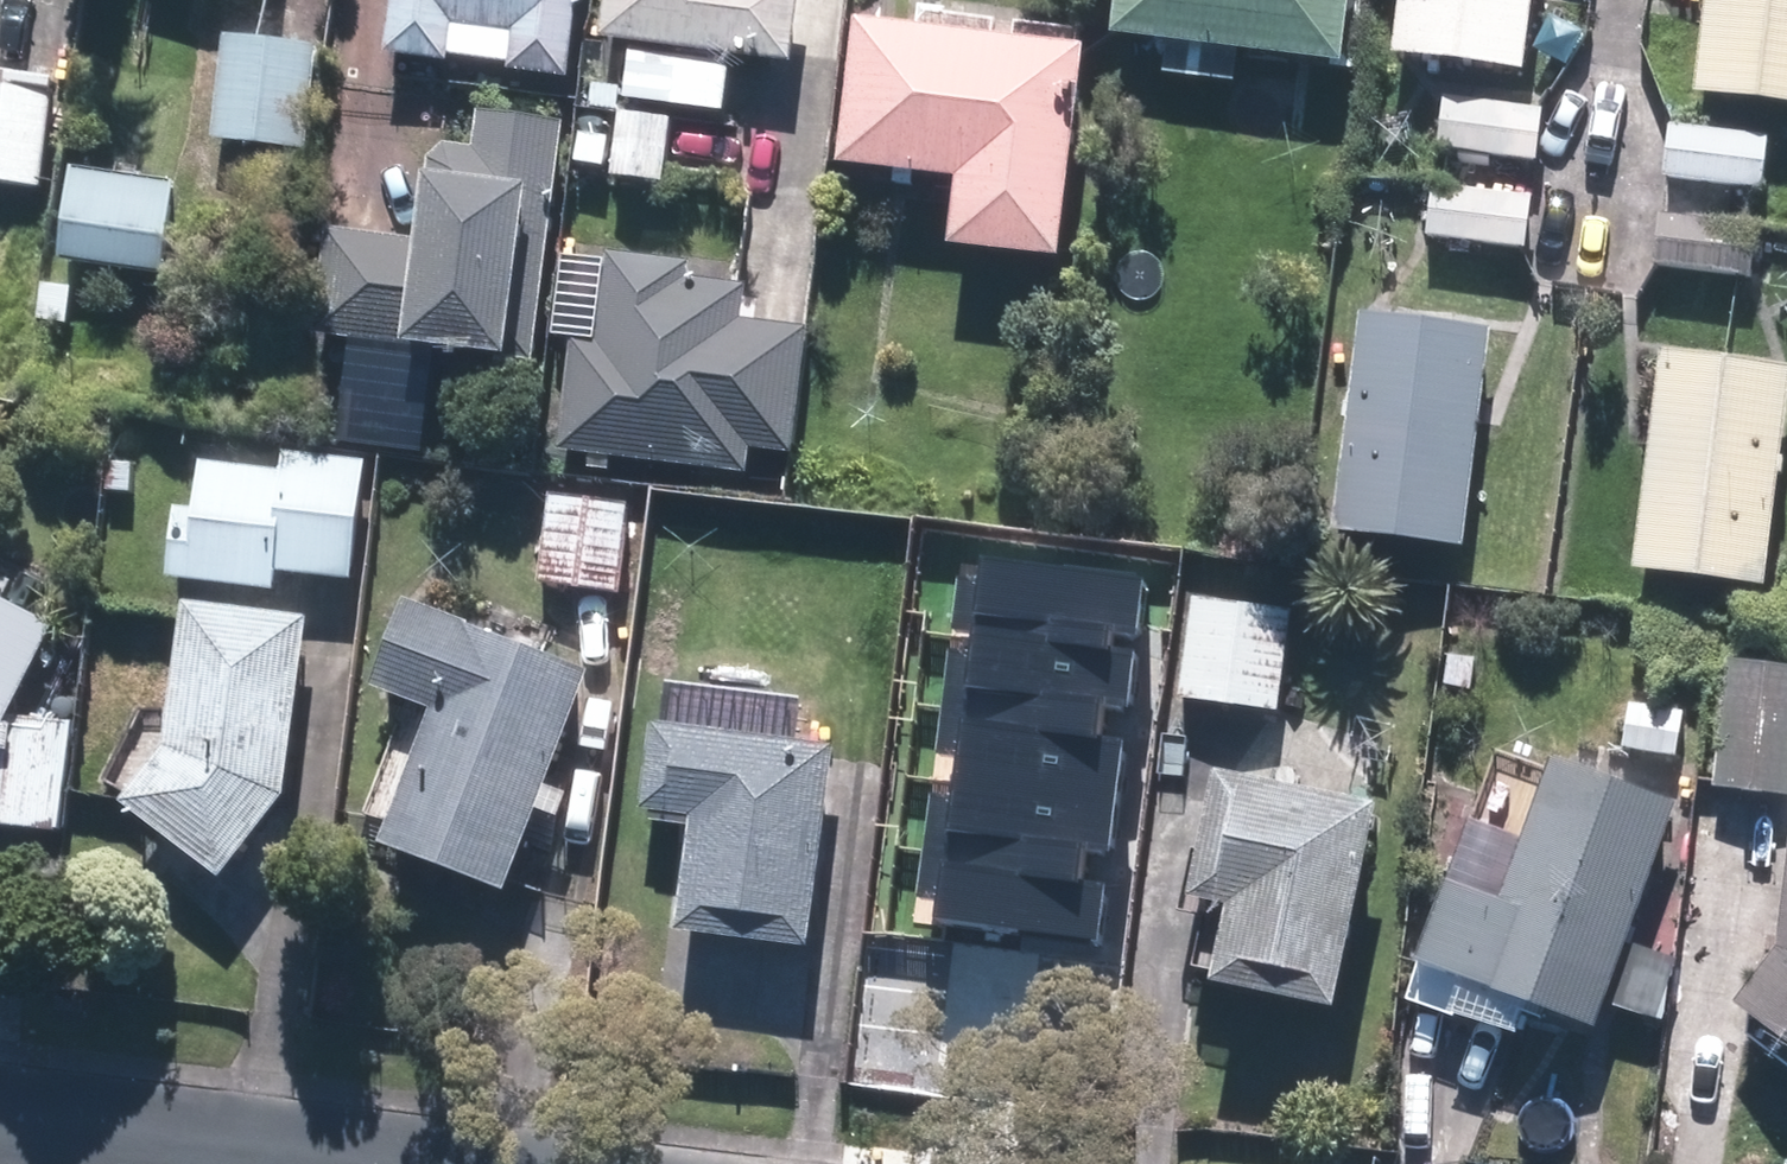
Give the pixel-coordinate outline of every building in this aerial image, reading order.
[(402,54),(588,73),(595,0),(408,0),(402,54)] [(645,40),(638,97),(734,109),(741,53),(815,62),(823,0),(623,0),(618,37),(645,40)] [(1133,30),(1371,54),(1377,0),(1136,0),(1133,30)] [(1410,51),(1545,65),(1551,0),(1415,0),(1410,51)] [(1710,96),(1786,101),(1786,0),(1718,0),(1710,96)] [(872,16),(857,154),(978,167),(970,239),(1091,252),(1113,42),(872,16)] [(323,36),(233,32),(228,141),(319,145),(323,36)] [(50,184),(62,80),(0,73),(0,179),(50,184)] [(1549,103),(1449,97),(1446,148),(1546,154),(1549,103)] [(429,241),(335,233),(326,336),(553,355),(574,119),(491,112),(489,138),(438,134),(429,241)] [(1784,131),(1673,121),(1667,183),(1779,193),(1784,131)] [(191,176),(87,170),(82,262),(186,268),(191,176)] [(1542,195),(1447,182),(1439,235),(1534,249),(1542,195)] [(1773,230),(1664,219),(1659,269),(1768,280),(1773,230)] [(723,260),(614,254),(610,333),(583,331),(576,458),(764,469),(766,446),(805,448),(812,323),(753,320),(754,300),(720,298),(723,260)] [(1485,323),(1363,309),(1336,528),(1458,542),(1485,323)] [(1672,342),(1651,569),(1786,582),(1786,353),(1672,342)] [(362,458),(280,451),(278,467),(195,459),(191,502),(174,501),(167,574),(277,584),(278,571),(351,577),(362,458)] [(655,499),(555,493),(549,586),(650,592),(655,499)] [(1117,634),(1142,637),(1150,576),(982,554),(978,580),(959,578),(952,625),(972,627),(1115,646),(1117,634)] [(404,591),(372,677),(428,698),(374,842),(506,891),(593,661),(404,591)] [(1295,606),(1189,593),(1177,697),(1283,709),(1295,606)] [(0,596),(0,827),(49,830),(56,723),(4,720),(55,626),(0,596)] [(117,791),(221,873),(281,793),(303,616),(174,600),(164,731),(117,791)] [(1105,707),(1131,710),(1139,649),(1115,646),(972,627),(968,654),(949,651),(942,703),(1103,725),(1105,707)] [(1732,654),(1720,790),(1786,796),(1786,659),(1732,654)] [(848,736),(793,734),(795,703),(668,698),(663,811),(711,813),(706,929),(840,934),(848,736)] [(1103,725),(942,703),(935,752),(956,755),(952,778),(1120,800),(1128,740),(1101,737),(1103,725)] [(1522,834),(1469,814),(1406,983),(1518,1024),(1527,1000),(1594,1025),(1680,793),(1555,747),(1522,834)] [(1211,772),(1188,897),(1222,903),(1208,981),(1336,1004),(1373,802),(1211,772)] [(1120,800),(952,778),(950,795),(931,793),(923,844),(1085,866),(1085,851),(1113,855),(1120,800)] [(1099,946),(1107,885),(1082,881),(1085,866),(923,844),(916,894),(935,897),(931,923),(1099,946)] [(1786,1046),(1786,854),(1781,941),(1732,1002),(1786,1046)]
